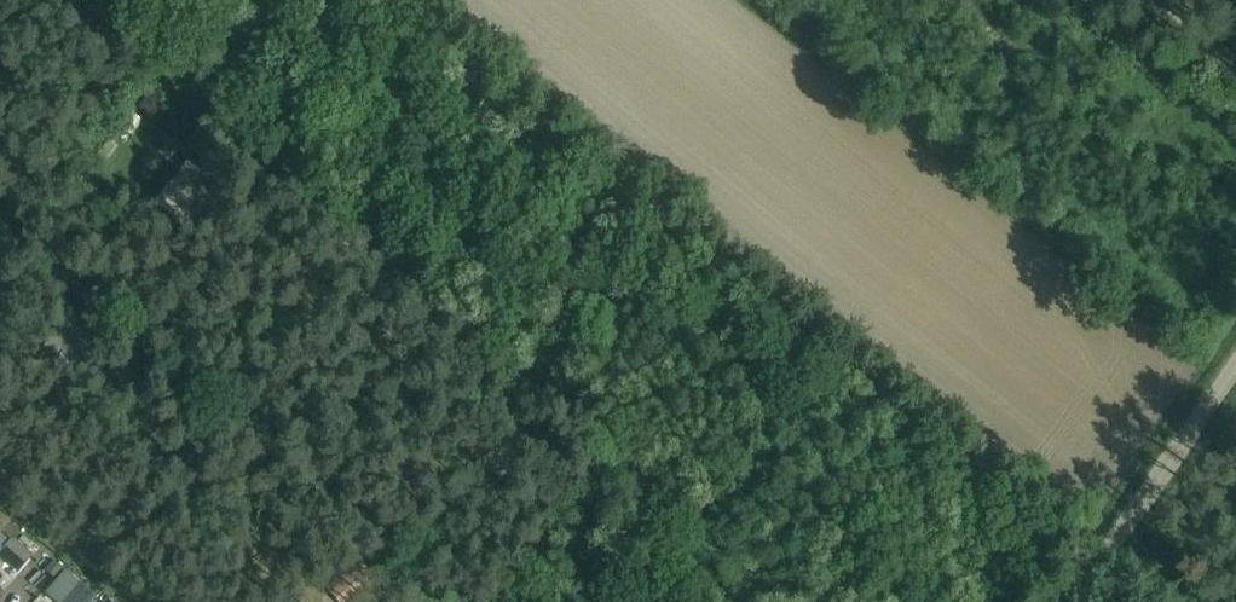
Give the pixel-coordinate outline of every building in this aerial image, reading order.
[(188,227),(221,187),(190,163),(158,203),(188,227)] [(8,542),(0,535),(0,552),(8,542)] [(48,549),(26,572),(45,590),(67,566),(48,549)] [(47,596),(55,601),(98,601),(94,599),(96,596),(67,571),(47,596)]
